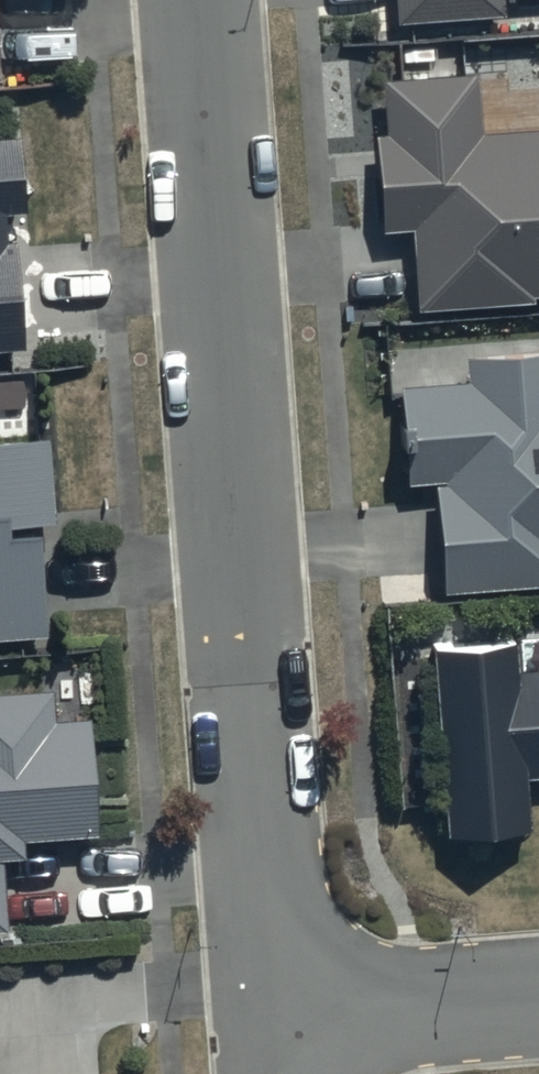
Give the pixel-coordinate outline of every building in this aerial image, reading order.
[(393,30),(502,22),(501,0),(391,0),(393,30)] [(373,141),(378,235),(411,233),(415,313),(530,307),(529,300),(538,300),(538,134),(479,137),(476,79),(382,84),(385,140),(373,141)] [(27,358),(20,245),(8,245),(7,221),(28,220),(24,143),(0,144),(0,359),(27,358)] [(399,389),(406,485),(435,483),(444,598),(538,591),(538,355),(465,361),(467,384),(399,389)] [(48,640),(44,542),(12,543),(11,532),(56,530),(53,443),(0,445),(0,643),(48,640)] [(431,654),(445,839),(528,833),(524,781),(538,780),(538,676),(514,678),(512,648),(431,654)] [(9,936),(5,862),(26,861),(25,844),(99,841),(93,723),(56,725),(55,696),(0,698),(0,937),(9,936)]
